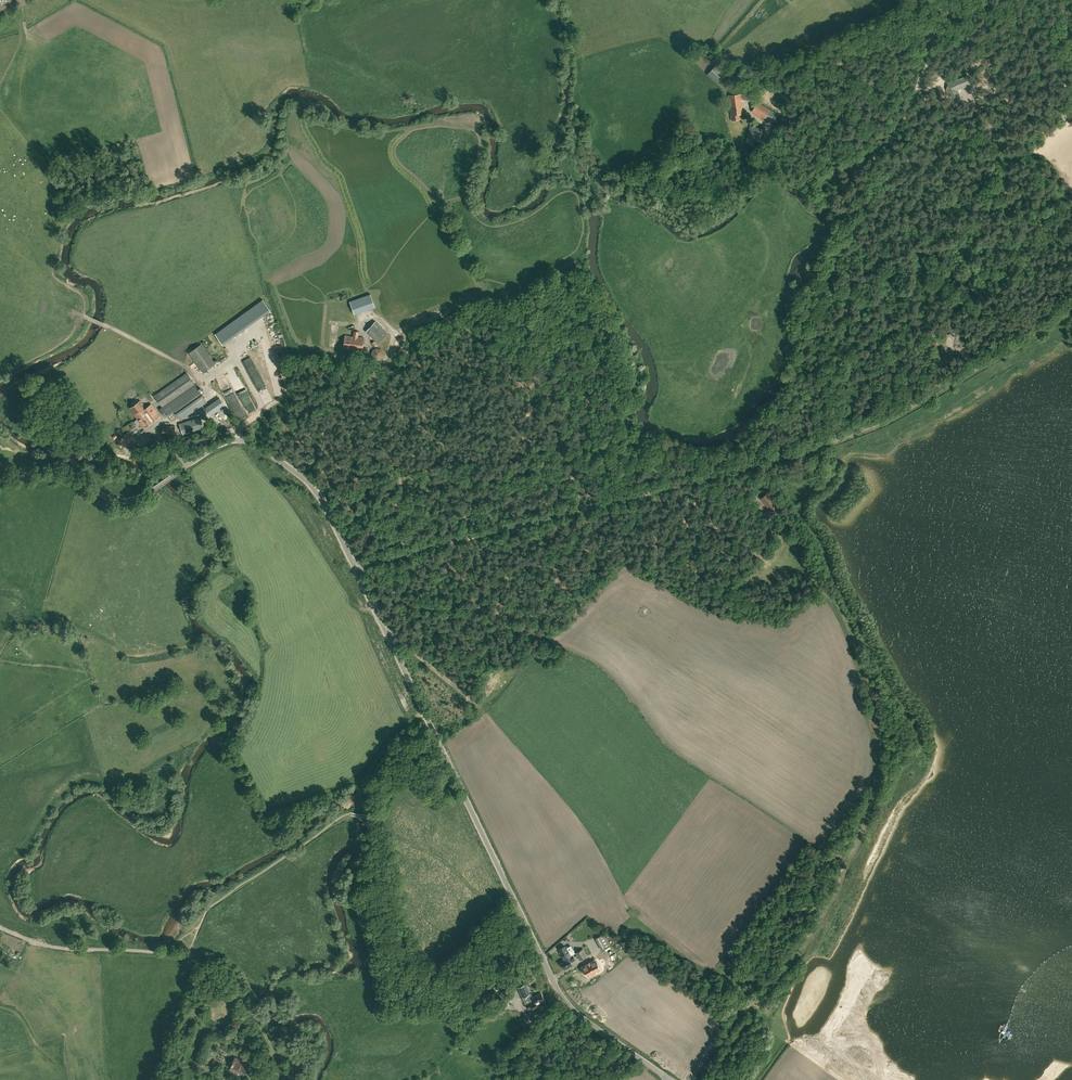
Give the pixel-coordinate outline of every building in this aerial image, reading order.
[(716,66),(708,75),(717,82),(724,74),(716,66)] [(962,88),(972,84),(968,75),(956,80),(956,79),(949,82),(947,89),(949,96),(950,95),(955,108),(956,108),(957,110),(965,106),(964,104),(960,93),(962,88)] [(755,85),(751,80),(747,84),(750,89),(755,85)] [(744,93),(728,95),(731,120),(740,119),(739,114),(743,114),(741,100),(744,100),(744,93)] [(757,102),(752,112),(772,123),(778,114),(757,102)] [(750,125),(746,139),(745,142),(751,145),(751,150),(759,150),(759,144),(753,143),(754,140),(762,142),(765,129),(750,125)] [(370,294),(349,301),(354,314),(374,306),(370,294)] [(366,331),(379,343),(387,334),(375,321),(366,331)] [(353,336),(345,335),(343,348),(362,350),(364,338),(358,337),(358,331),(353,331),(353,336)] [(203,372),(215,363),(201,344),(189,353),(203,372)] [(379,361),(384,356),(382,349),(376,348),(371,352),(372,358),(379,361)] [(362,368),(369,364),(365,357),(357,361),(362,368)] [(228,379),(237,373),(235,369),(226,376),(228,379)] [(187,373),(154,395),(163,407),(172,421),(178,416),(181,420),(207,401),(195,385),(187,373)] [(217,395),(206,408),(213,413),(223,400),(217,395)] [(130,408),(143,428),(160,416),(151,404),(146,408),(140,400),(130,408)] [(183,434),(185,434),(204,428),(201,417),(180,424),(183,434)] [(163,425),(162,436),(174,437),(175,426),(163,425)] [(778,508),(766,493),(761,497),(766,503),(765,504),(772,513),(778,508)] [(595,938),(601,950),(610,945),(604,933),(595,938)] [(567,948),(566,948),(564,946),(559,949),(560,951),(559,952),(564,959),(563,960),(564,961),(561,963),(564,969),(572,964),(571,962),(575,959),(572,954),(571,955),(567,948)] [(583,949),(576,953),(580,960),(587,956),(583,949)] [(595,960),(582,967),(584,970),(585,973),(587,976),(600,969),(595,960)] [(526,980),(529,984),(535,980),(531,976),(526,980)] [(525,984),(518,988),(522,997),(526,995),(530,993),(525,984)] [(514,996),(510,992),(497,1006),(501,1009),(514,996)] [(532,1007),(534,1010),(539,1008),(537,1005),(542,1002),(541,1001),(544,999),(541,993),(533,997),(531,993),(530,993),(526,995),(530,1002),(526,1004),(528,1009),(532,1007)] [(247,1034),(246,1037),(244,1036),(241,1041),(241,1040),(239,1044),(247,1048),(251,1039),(253,1041),(254,1037),(247,1034)] [(235,1057),(230,1068),(239,1072),(244,1074),(249,1064),(235,1057)]
